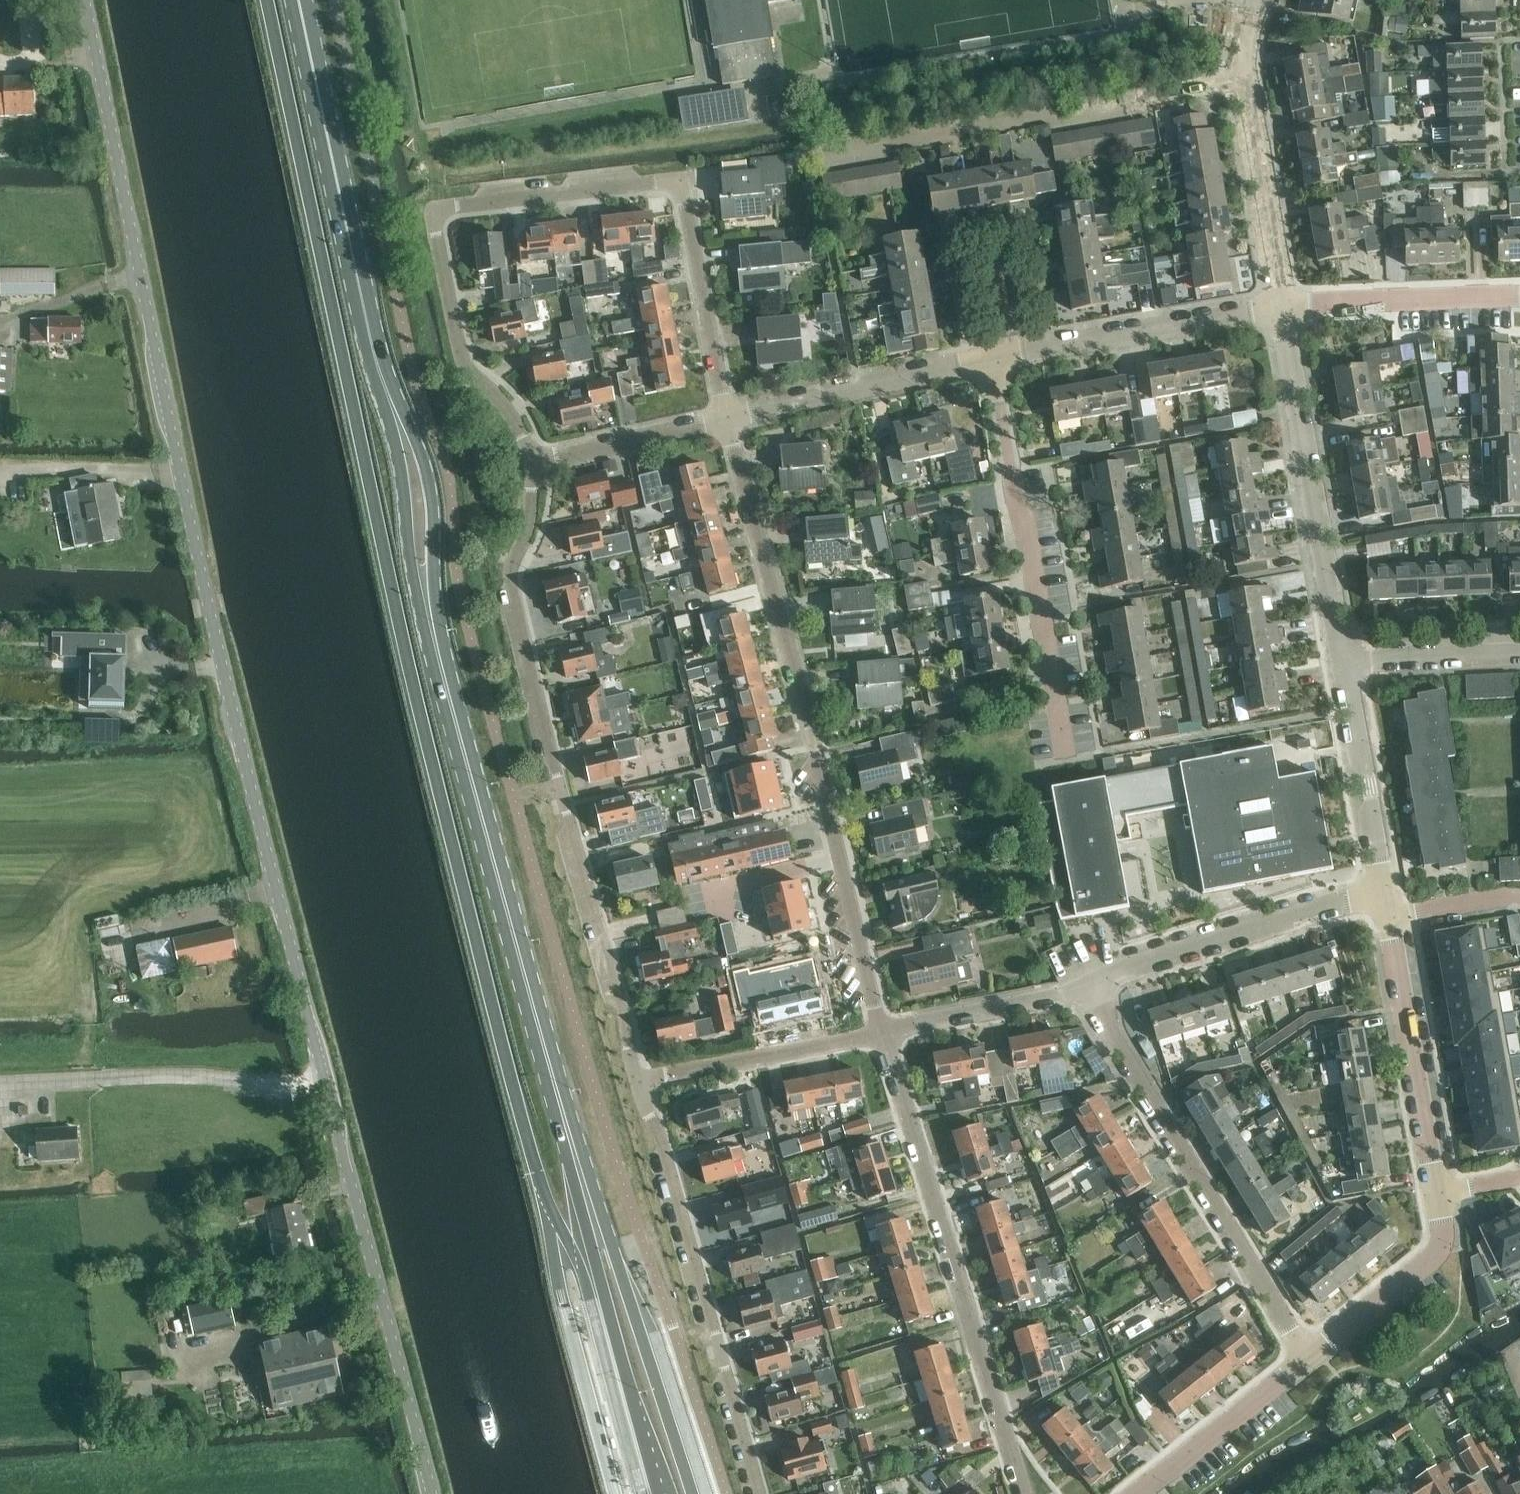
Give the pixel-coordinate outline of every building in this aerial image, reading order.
[(714,51),(718,50),(724,86),(776,77),(770,41),(774,40),(768,5),(797,0),(705,0),(714,51)] [(1357,0),(1300,0),(1298,12),(1352,24),(1357,0)] [(1492,13),(1492,0),(1439,0),(1439,1),(1457,0),(1457,14),(1492,13)] [(1492,13),(1457,14),(1433,15),(1433,26),(1458,25),(1459,39),(1493,37),(1492,13)] [(1286,88),(1344,79),(1342,67),(1329,69),(1325,44),(1299,48),(1301,60),(1282,64),(1286,88)] [(1434,70),(1481,69),(1480,44),(1427,46),(1419,47),(1419,58),(1434,57),(1434,70)] [(1370,47),(1370,67),(1386,67),(1386,47),(1370,47)] [(1428,95),(1481,93),(1481,69),(1434,70),(1428,70),(1428,95)] [(1388,74),(1370,74),(1370,98),(1372,98),(1387,98),(1389,98),(1388,74)] [(1286,88),(1290,113),(1295,112),(1297,125),(1342,117),(1346,116),(1341,95),(1363,91),(1360,76),(1344,79),(1286,88)] [(36,116),(35,78),(0,79),(0,117),(36,116)] [(1429,119),(1482,117),(1481,93),(1428,95),(1429,105),(1447,104),(1447,118),(1429,119)] [(719,103),(718,96),(703,99),(704,104),(680,108),(684,132),(747,122),(743,99),(719,103)] [(1387,98),(1372,98),(1375,116),(1386,115),(1388,112),(1387,98)] [(1342,117),(1344,130),(1368,125),(1368,121),(1367,119),(1366,113),(1346,116),(1342,117)] [(1430,143),(1483,141),(1482,117),(1429,119),(1430,129),(1432,129),(1433,143),(1430,143)] [(1136,122),(1140,147),(1152,145),(1148,120),(1136,122)] [(1123,124),(1128,149),(1140,147),(1136,122),(1123,124)] [(1111,126),(1115,151),(1128,149),(1123,124),(1111,126)] [(1099,128),(1103,153),(1115,151),(1111,126),(1099,128)] [(1087,130),(1091,156),(1103,153),(1099,128),(1087,130)] [(1374,147),(1387,146),(1386,128),(1372,129),(1374,147)] [(1074,133),(1079,158),(1091,156),(1087,130),(1074,133)] [(1062,135),(1068,170),(1075,168),(1073,159),(1079,158),(1074,133),(1062,135)] [(1163,168),(1217,158),(1212,133),(1176,140),(1178,154),(1161,157),(1163,168)] [(1299,164),(1347,154),(1345,143),(1329,146),(1327,133),(1295,139),(1299,164)] [(1068,170),(1062,135),(1050,137),(1054,162),(1056,161),(1058,171),(1068,170)] [(1483,141),(1430,143),(1430,153),(1448,153),(1449,167),(1484,166),(1483,141)] [(941,158),(950,157),(948,144),(939,146),(941,158)] [(1376,148),(1378,170),(1379,170),(1380,186),(1401,184),(1399,168),(1397,146),(1376,148)] [(998,151),(1007,204),(1032,199),(1026,163),(1012,165),(1010,149),(998,151)] [(976,172),(982,208),(1007,204),(998,151),(987,153),(989,169),(976,172)] [(1357,152),(1347,154),(1299,164),(1304,189),(1336,183),(1333,168),(1359,164),(1357,152)] [(948,159),(957,212),(982,208),(976,172),(963,174),(960,157),(948,159)] [(721,223),(766,219),(763,187),(787,185),(784,158),(752,161),(753,175),(721,178),(723,200),(719,200),(721,223)] [(1184,190),(1221,183),(1217,158),(1163,168),(1165,179),(1182,176),(1184,190)] [(932,216),(957,212),(948,159),(937,161),(940,178),(926,180),(932,216)] [(882,165),(886,190),(898,188),(894,163),(882,165)] [(869,167),(874,192),(886,190),(882,165),(869,167)] [(857,169),(861,194),(874,192),(869,167),(857,169)] [(845,171),(849,196),(861,194),(857,169),(845,171)] [(833,174),(837,199),(849,196),(845,171),(833,174)] [(837,199),(833,174),(820,176),(824,201),(837,199)] [(1354,192),(1379,188),(1377,176),(1352,180),(1354,192)] [(1172,218),(1225,208),(1221,183),(1184,190),(1187,203),(1170,206),(1172,218)] [(1474,184),(1475,208),(1488,208),(1487,183),(1474,184)] [(1463,209),(1475,208),(1474,184),(1462,184),(1463,209)] [(1379,188),(1354,192),(1325,197),(1327,209),(1340,207),(1381,200),(1379,188)] [(1491,218),(1492,240),(1498,240),(1499,252),(1497,252),(1497,253),(1499,253),(1499,262),(1519,261),(1519,204),(1510,205),(1510,217),(1491,218)] [(1058,237),(1112,228),(1110,216),(1093,219),(1090,205),(1054,212),(1058,237)] [(1312,237),(1370,226),(1368,216),(1342,220),(1340,207),(1327,209),(1308,212),(1312,237)] [(1428,208),(1430,265),(1456,264),(1454,232),(1445,232),(1444,207),(1428,208)] [(1185,240),(1230,232),(1225,208),(1172,218),(1174,229),(1191,226),(1193,238),(1184,240),(1185,240)] [(1390,221),(1390,228),(1391,246),(1403,246),(1404,266),(1430,265),(1428,208),(1418,209),(1418,220),(1390,221)] [(627,218),(631,248),(655,245),(652,216),(627,218)] [(632,257),(631,248),(627,218),(601,221),(605,251),(621,249),(622,258),(632,257)] [(1133,224),(1134,233),(1142,232),(1141,223),(1133,224)] [(550,227),(555,256),(579,253),(576,224),(550,227)] [(1374,226),(1370,226),(1312,237),(1317,262),(1349,257),(1346,243),(1360,241),(1363,240),(1365,253),(1379,251),(1374,226)] [(555,256),(550,227),(525,231),(529,260),(555,256)] [(1063,262),(1099,256),(1097,243),(1114,240),(1112,228),(1058,237),(1063,262)] [(761,242),(786,240),(784,229),(760,231),(761,242)] [(1230,232),(1185,240),(1187,254),(1171,257),(1173,269),(1226,259),(1221,234),(1230,233),(1230,232)] [(870,270),(923,261),(919,236),(883,242),(885,256),(868,258),(870,269),(870,270)] [(522,300),(520,284),(509,286),(507,271),(505,271),(500,237),(474,241),(478,274),(493,272),(497,303),(522,300)] [(740,294),(783,290),(781,267),(811,263),(809,242),(779,245),(739,249),(741,270),(738,271),(740,294)] [(1067,287),(1120,277),(1118,266),(1101,269),(1099,256),(1063,262),(1067,287)] [(1171,257),(1154,260),(1156,272),(1173,269),(1171,257)] [(1226,259),(1173,269),(1175,280),(1191,278),(1193,292),(1230,285),(1226,259)] [(870,270),(870,269),(860,271),(862,282),(872,281),(872,282),(889,279),(891,292),(927,286),(923,261),(870,270)] [(594,263),(597,286),(607,284),(607,283),(604,262),(594,263)] [(597,286),(594,263),(581,265),(584,288),(597,286)] [(635,279),(662,275),(661,263),(633,267),(635,279)] [(56,295),(56,271),(56,270),(1,270),(1,294),(56,295)] [(520,284),(522,300),(522,301),(532,300),(529,275),(519,277),(520,284)] [(1120,277),(1067,287),(1071,312),(1108,306),(1105,292),(1122,289),(1120,277)] [(607,284),(597,286),(584,288),(586,300),(609,297),(609,296),(621,294),(620,282),(607,283),(607,284)] [(879,319),(931,310),(927,286),(891,292),(893,306),(877,308),(879,319)] [(570,299),(582,297),(580,288),(565,292),(570,299)] [(642,320),(669,315),(664,289),(637,295),(642,320)] [(836,294),(824,295),(825,311),(839,310),(836,294)] [(582,297),(570,299),(575,322),(561,325),(564,343),(590,337),(582,297)] [(538,325),(534,302),(516,306),(518,317),(511,318),(510,312),(495,315),(496,321),(490,322),(495,346),(526,340),(524,328),(538,325)] [(931,310),(879,319),(881,330),(884,330),(889,355),(916,350),(917,353),(938,349),(936,336),(931,310)] [(834,323),(841,322),(840,312),(833,314),(834,323)] [(642,320),(611,325),(614,337),(644,332),(646,344),(674,339),(669,315),(642,320)] [(81,343),(81,319),(32,320),(32,343),(49,343),(81,343)] [(758,368),(802,364),(797,319),(757,323),(759,346),(756,346),(758,368)] [(590,337),(564,343),(561,343),(563,354),(531,361),(536,384),(568,377),(565,366),(594,360),(590,337)] [(1419,341),(1418,341),(1420,351),(1423,365),(1436,362),(1431,339),(1431,338),(1428,339),(1419,341)] [(646,344),(649,357),(651,368),(651,369),(679,364),(674,339),(646,344)] [(1382,389),(1378,366),(1415,359),(1412,345),(1362,354),(1364,367),(1333,372),(1338,397),(1370,391),(1382,389)] [(1480,371),(1514,369),(1513,346),(1479,348),(1480,371)] [(12,393),(15,350),(0,350),(0,392),(12,393)] [(1195,359),(1201,392),(1226,388),(1221,355),(1195,359)] [(641,370),(651,368),(649,357),(639,359),(641,370)] [(641,370),(639,359),(627,361),(629,372),(618,374),(622,398),(634,396),(633,387),(644,384),(641,370)] [(1178,396),(1201,392),(1195,359),(1172,363),(1178,396)] [(1178,396),(1172,363),(1147,367),(1152,400),(1178,396)] [(679,364),(651,369),(656,394),(684,389),(679,364)] [(1426,386),(1439,384),(1436,364),(1422,367),(1426,386)] [(1481,394),(1515,392),(1514,369),(1480,371),(1469,372),(1470,394),(1481,394)] [(1148,444),(1144,419),(1142,419),(1138,396),(1126,398),(1123,380),(1099,384),(1104,416),(1129,412),(1136,446),(1148,444)] [(563,429),(595,422),(592,408),(615,402),(610,383),(588,388),(590,398),(558,406),(563,429)] [(1419,383),(1410,385),(1413,403),(1422,401),(1419,383)] [(1080,421),(1104,416),(1099,384),(1074,388),(1080,421)] [(1080,421),(1074,388),(1049,393),(1055,425),(1080,421)] [(1370,391),(1338,397),(1342,421),(1374,416),(1370,391)] [(1482,417),(1516,415),(1515,392),(1481,394),(1482,417)] [(1403,436),(1428,432),(1423,407),(1398,411),(1403,436)] [(1434,431),(1448,429),(1444,409),(1430,412),(1434,431)] [(921,419),(930,460),(944,457),(951,487),(976,480),(965,434),(958,436),(948,430),(944,413),(921,419)] [(1482,417),(1471,417),(1472,440),(1483,440),(1519,438),(1517,438),(1516,415),(1482,417)] [(1144,419),(1148,444),(1160,442),(1155,417),(1144,419)] [(1207,426),(1209,433),(1234,429),(1232,417),(1206,421),(1207,426)] [(913,464),(930,460),(921,419),(893,426),(900,456),(884,460),(891,488),(917,482),(913,464)] [(1209,433),(1207,426),(1183,430),(1185,437),(1209,433)] [(1427,458),(1428,469),(1435,468),(1428,432),(1415,434),(1420,459),(1427,458)] [(1519,461),(1519,438),(1483,440),(1491,440),(1492,462),(1519,461)] [(1351,471),(1383,465),(1381,453),(1396,450),(1395,439),(1379,442),(1379,440),(1347,446),(1351,471)] [(1086,455),(1085,447),(1084,442),(1060,447),(1062,459),(1086,455)] [(1217,471),(1260,464),(1259,454),(1246,457),(1244,442),(1213,447),(1217,471)] [(1085,447),(1086,455),(1110,450),(1109,443),(1085,447)] [(1176,478),(1185,477),(1181,452),(1180,444),(1170,446),(1176,478)] [(781,496),(825,492),(820,447),(780,450),(782,471),(779,471),(781,496)] [(1084,495),(1126,488),(1123,470),(1140,467),(1137,452),(1109,457),(1110,465),(1090,468),(1093,483),(1082,485),(1084,495)] [(1442,477),(1456,474),(1452,454),(1439,457),(1442,477)] [(1161,481),(1171,480),(1166,455),(1156,456),(1161,481)] [(1431,483),(1428,469),(1427,458),(1420,459),(1418,460),(1422,484),(1431,483)] [(658,472),(640,477),(646,507),(660,504),(672,500),(682,498),(709,491),(702,467),(701,467),(699,461),(684,465),(685,470),(675,472),(679,484),(663,488),(658,472)] [(1519,484),(1519,461),(1492,462),(1493,485),(1519,484)] [(1221,495),(1252,489),(1250,476),(1262,473),(1260,464),(1217,471),(1221,495)] [(1351,471),(1355,495),(1397,488),(1399,488),(1397,477),(1386,478),(1383,465),(1351,471)] [(609,487),(606,474),(573,482),(579,506),(611,499),(614,509),(638,504),(632,482),(609,487)] [(89,545),(121,539),(116,512),(119,512),(114,485),(98,488),(96,475),(72,480),(74,493),(79,492),(89,545)] [(1185,477),(1176,478),(1180,503),(1190,501),(1185,477)] [(1165,505),(1175,504),(1171,480),(1161,481),(1165,505)] [(1492,517),(1519,516),(1519,484),(1493,485),(1494,509),(1492,509),(1492,517)] [(1462,486),(1444,489),(1450,519),(1450,520),(1463,519),(1462,486)] [(1098,517),(1130,511),(1126,488),(1084,495),(1085,505),(1096,503),(1098,517)] [(1400,502),(1397,488),(1355,495),(1360,520),(1392,514),(1394,527),(1412,523),(1437,518),(1435,506),(1407,511),(1406,501),(1400,502)] [(1226,519),(1268,511),(1266,502),(1255,504),(1252,489),(1221,495),(1226,519)] [(688,522),(715,515),(709,491),(682,498),(688,522)] [(856,511),(877,511),(876,491),(855,493),(856,511)] [(918,517),(943,511),(939,496),(914,502),(918,517)] [(672,500),(660,504),(663,514),(675,511),(672,500)] [(1190,501),(1180,503),(1184,526),(1194,525),(1190,501)] [(1169,528),(1179,526),(1175,504),(1165,505),(1169,528)] [(1092,542),(1134,534),(1130,511),(1098,517),(1101,531),(1089,533),(1092,542)] [(1229,542),(1260,536),(1258,523),(1269,521),(1268,511),(1226,519),(1229,542)] [(688,522),(675,526),(681,550),(695,546),(722,539),(715,515),(688,522)] [(848,546),(845,519),(805,523),(807,545),(804,545),(806,567),(849,563),(849,562),(863,560),(861,544),(848,546)] [(934,556),(988,546),(984,521),(951,526),(954,541),(942,543),(941,539),(931,541),(934,556)] [(1508,522),(1497,523),(1498,533),(1504,533),(1508,529),(1508,522)] [(1486,549),(1498,548),(1499,548),(1499,544),(1498,533),(1497,523),(1485,523),(1486,549)] [(1463,524),(1439,526),(1440,535),(1464,533),(1463,524)] [(598,525),(566,532),(571,556),(589,551),(591,560),(634,550),(630,534),(602,541),(598,525)] [(1194,525),(1184,526),(1188,549),(1197,547),(1194,525)] [(1179,526),(1169,528),(1173,552),(1183,550),(1179,526)] [(1440,535),(1439,526),(1428,526),(1414,529),(1415,538),(1429,535),(1440,535)] [(1391,542),(1415,538),(1414,529),(1390,533),(1391,542)] [(1391,542),(1390,533),(1366,537),(1367,546),(1391,542)] [(644,534),(636,536),(641,559),(649,558),(644,534)] [(1107,563),(1138,558),(1134,534),(1092,542),(1094,552),(1105,550),(1107,563)] [(1260,536),(1229,542),(1234,567),(1236,567),(1238,577),(1267,572),(1265,561),(1276,559),(1274,549),(1263,551),(1260,536)] [(681,550),(673,552),(676,563),(698,557),(702,571),(729,563),(722,539),(695,546),(681,550)] [(1519,593),(1519,547),(1509,548),(1509,543),(1499,544),(1499,548),(1498,548),(1500,594),(1519,593)] [(988,546),(934,556),(936,567),(944,565),(959,563),(961,576),(992,571),(988,546)] [(1197,547),(1188,549),(1192,574),(1202,573),(1197,547)] [(1183,550),(1173,552),(1177,577),(1187,575),(1183,550)] [(1138,558),(1107,563),(1109,578),(1098,580),(1100,590),(1111,588),(1112,589),(1143,584),(1138,558)] [(914,560),(900,562),(902,576),(916,574),(914,560)] [(1465,563),(1467,596),(1491,595),(1490,562),(1465,563)] [(729,563),(702,571),(709,597),(736,590),(729,563)] [(1443,598),(1467,596),(1465,563),(1441,565),(1443,598)] [(1443,598),(1441,565),(1417,566),(1419,599),(1443,598)] [(1395,600),(1419,599),(1417,566),(1393,567),(1395,600)] [(1395,600),(1393,567),(1368,568),(1370,601),(1395,600)] [(654,572),(644,574),(646,584),(656,581),(654,572)] [(678,590),(683,589),(683,591),(695,588),(691,573),(679,576),(679,577),(675,578),(678,590)] [(586,575),(544,584),(549,608),(555,606),(559,624),(587,617),(583,598),(581,599),(579,590),(589,588),(586,575)] [(905,599),(931,594),(929,583),(903,588),(905,599)] [(1215,587),(1199,589),(1201,600),(1216,598),(1215,587)] [(1232,618),(1262,613),(1260,600),(1271,598),(1270,588),(1258,590),(1258,589),(1228,594),(1232,618)] [(639,590),(627,593),(632,615),(644,612),(639,590)] [(832,641),(876,636),(872,591),(831,595),(833,617),(829,617),(832,641)] [(931,594),(905,599),(908,613),(933,609),(931,594)] [(945,631),(1000,621),(995,596),(963,602),(966,616),(943,620),(945,631)] [(1192,625),(1200,624),(1196,599),(1187,601),(1192,625)] [(1177,627),(1186,625),(1182,602),(1173,603),(1177,627)] [(1113,639),(1143,633),(1138,610),(1109,615),(1110,615),(1097,617),(1099,628),(1111,626),(1113,639)] [(890,615),(893,631),(899,657),(913,654),(907,628),(906,628),(903,612),(890,615)] [(1236,642),(1278,634),(1276,625),(1265,627),(1262,613),(1232,618),(1236,642)] [(677,632),(701,626),(698,614),(674,621),(677,632)] [(721,648),(749,640),(742,616),(714,624),(718,636),(682,646),(685,658),(721,648)] [(1000,621),(945,631),(946,641),(970,637),(972,651),(1004,645),(1000,621)] [(1196,649),(1204,648),(1200,624),(1192,625),(1196,649)] [(1186,625),(1177,627),(1181,651),(1190,649),(1186,625)] [(603,657),(601,646),(615,643),(611,628),(585,634),(588,649),(561,656),(562,659),(559,660),(561,670),(565,669),(567,679),(596,672),(598,680),(618,675),(613,655),(603,657)] [(53,633),(53,638),(63,638),(63,657),(90,658),(89,709),(125,709),(125,708),(124,704),(125,704),(126,657),(114,657),(115,635),(53,633)] [(927,633),(914,636),(917,653),(931,650),(927,633)] [(1143,633),(1113,639),(1116,654),(1104,656),(1106,664),(1147,657),(1143,633)] [(1240,665),(1271,660),(1268,647),(1280,645),(1278,634),(1236,642),(1240,665)] [(694,681),(756,664),(749,640),(721,648),(725,661),(704,667),(704,668),(688,671),(691,682),(694,681)] [(1004,645),(972,651),(959,653),(964,678),(1009,670),(1004,645)] [(1200,672),(1208,671),(1213,670),(1210,653),(1206,654),(1204,648),(1196,649),(1200,672)] [(1190,649),(1181,651),(1185,675),(1194,674),(1190,649)] [(661,653),(664,663),(676,660),(674,650),(661,653)] [(1147,657),(1106,664),(1107,675),(1118,673),(1121,687),(1151,681),(1147,657)] [(1271,660),(1240,665),(1245,690),(1286,682),(1285,672),(1273,674),(1271,660)] [(857,712),(901,709),(899,681),(916,679),(913,663),(857,667),(858,689),(855,689),(857,712)] [(734,696),(762,688),(756,664),(694,681),(691,682),(694,692),(710,687),(710,688),(730,683),(734,696)] [(1204,697),(1213,695),(1208,671),(1200,672),(1204,697)] [(1189,699),(1198,697),(1194,674),(1185,675),(1189,699)] [(1490,675),(1491,699),(1503,698),(1502,674),(1490,675)] [(1502,674),(1503,698),(1515,698),(1514,674),(1502,674)] [(1478,676),(1479,699),(1491,699),(1490,675),(1478,676)] [(1468,700),(1479,699),(1478,676),(1467,676),(1468,700)] [(1114,713),(1156,705),(1151,681),(1121,687),(1123,701),(1112,703),(1114,713)] [(1286,682),(1245,690),(1249,714),(1279,709),(1277,694),(1287,692),(1286,682)] [(932,707),(957,700),(953,684),(928,690),(932,707)] [(741,721),(769,713),(762,688),(734,696),(741,721)] [(576,719),(626,707),(631,706),(628,695),(604,700),(602,689),(570,697),(570,700),(567,700),(570,712),(574,711),(576,719)] [(1402,706),(1407,733),(1447,725),(1441,692),(1415,696),(1416,703),(1402,706)] [(685,694),(672,697),(675,710),(688,707),(685,694)] [(1213,695),(1204,697),(1208,721),(1217,720),(1213,695)] [(1198,697),(1189,699),(1193,724),(1202,722),(1198,697)] [(916,719),(927,716),(924,702),(913,703),(916,719)] [(1156,705),(1114,713),(1116,722),(1127,720),(1129,735),(1148,732),(1150,741),(1180,735),(1177,720),(1159,723),(1156,705)] [(626,707),(576,719),(578,728),(574,729),(577,740),(580,740),(581,743),(613,736),(632,731),(626,707)] [(730,712),(717,715),(718,719),(720,727),(733,723),(730,712)] [(773,753),(770,742),(776,740),(769,713),(741,721),(748,746),(710,755),(713,768),(773,753)] [(943,739),(960,735),(966,734),(963,719),(940,724),(943,739)] [(1453,758),(1447,725),(1407,733),(1412,760),(1430,757),(1431,763),(1446,760),(1453,758)] [(864,793),(901,784),(897,764),(912,760),(906,735),(879,741),(882,756),(856,761),(864,793)] [(590,784),(622,777),(619,763),(641,758),(636,738),(614,742),(617,754),(585,761),(587,770),(583,771),(586,782),(590,781),(590,784)] [(1311,749),(1309,741),(1297,743),(1299,752),(1311,749)] [(1186,808),(1187,815),(1203,896),(1333,872),(1315,774),(1279,781),(1273,748),(1178,766),(1179,766),(1105,779),(1050,789),(1053,803),(1037,806),(1056,909),(1060,922),(1129,910),(1117,842),(1129,840),(1130,842),(1131,842),(1127,819),(1186,808)] [(1404,761),(1408,787),(1449,781),(1446,760),(1431,763),(1430,757),(1412,760),(1404,761)] [(773,764),(724,775),(735,820),(783,809),(773,764)] [(1408,787),(1413,815),(1454,809),(1449,781),(1408,787)] [(597,813),(594,816),(595,820),(599,823),(602,833),(609,832),(613,847),(634,842),(633,840),(639,838),(667,832),(661,807),(634,814),(630,797),(595,804),(597,813)] [(879,859),(917,850),(912,829),(928,825),(922,801),(895,808),(898,822),(872,828),(879,859)] [(680,824),(696,820),(693,809),(677,813),(680,824)] [(1413,815),(1418,841),(1458,834),(1454,809),(1413,815)] [(785,834),(781,835),(777,819),(700,837),(701,836),(679,841),(681,846),(669,848),(678,885),(791,859),(785,834)] [(1464,869),(1458,834),(1418,841),(1423,870),(1436,868),(1438,873),(1464,869)] [(1498,860),(1499,882),(1519,881),(1519,859),(1498,860)] [(621,895),(657,887),(651,860),(615,869),(621,895)] [(936,908),(938,900),(938,891),(934,876),(882,888),(886,903),(890,902),(893,916),(889,917),(892,930),(912,926),(912,925),(917,924),(925,921),(932,915),(936,908)] [(800,882),(763,891),(774,938),(811,929),(800,882)] [(661,929),(687,923),(683,907),(658,913),(661,929)] [(1041,930),(1052,928),(1049,914),(1038,917),(1041,930)] [(732,923),(721,926),(728,957),(739,954),(732,923)] [(180,969),(187,968),(238,957),(232,928),(174,940),(180,969)] [(646,984),(687,975),(680,943),(696,940),(693,928),(656,936),(660,953),(640,957),(646,984)] [(1483,928),(1438,935),(1441,957),(1440,957),(1440,959),(1487,951),(1483,928)] [(912,995),(959,984),(958,984),(974,980),(970,962),(961,964),(960,958),(974,955),(968,930),(943,936),(942,934),(922,939),(926,955),(904,960),(912,995)] [(800,948),(798,940),(786,943),(788,951),(800,948)] [(788,951),(786,943),(774,946),(776,954),(788,951)] [(1487,951),(1440,959),(1441,962),(1442,961),(1443,967),(1445,980),(1491,972),(1490,971),(1483,973),(1479,954),(1487,952),(1487,951)] [(1328,952),(1305,959),(1313,988),(1337,981),(1328,952)] [(721,958),(700,962),(703,977),(724,972),(721,958)] [(1305,959),(1281,966),(1290,996),(1313,988),(1305,959)] [(825,1011),(813,960),(792,965),(803,1016),(825,1011)] [(803,1016),(792,965),(770,970),(782,1021),(803,1016)] [(1281,966),(1258,973),(1266,1003),(1290,996),(1281,966)] [(782,1021),(770,970),(750,974),(749,970),(733,973),(742,1013),(757,1010),(761,1026),(782,1021)] [(1491,972),(1445,980),(1449,1002),(1498,993),(1498,992),(1494,993),(1491,972)] [(1243,1011),(1266,1003),(1258,973),(1234,980),(1243,1011)] [(1197,1000),(1206,1029),(1229,1021),(1220,992),(1197,1000)] [(1498,993),(1449,1002),(1452,1020),(1451,1021),(1451,1023),(1502,1014),(1498,993)] [(735,1031),(727,997),(710,1001),(714,1018),(693,1023),(691,1016),(655,1025),(661,1049),(709,1038),(708,1037),(717,1035),(717,1034),(735,1031)] [(1206,1029),(1197,1000),(1173,1007),(1182,1036),(1206,1029)] [(1320,1011),(1323,1020),(1349,1016),(1347,1006),(1320,1011)] [(1159,1044),(1182,1036),(1173,1007),(1149,1015),(1159,1044)] [(1323,1020),(1320,1011),(1308,1013),(1297,1021),(1300,1030),(1312,1022),(1323,1020)] [(1502,1014),(1451,1023),(1452,1025),(1453,1025),(1454,1031),(1456,1044),(1506,1036),(1502,1014)] [(1300,1030),(1297,1021),(1276,1036),(1279,1045),(1300,1030)] [(1336,1062),(1365,1057),(1360,1031),(1340,1035),(1337,1024),(1312,1028),(1315,1042),(1332,1038),(1336,1062)] [(1033,1038),(1038,1067),(1064,1062),(1059,1034),(1033,1038)] [(1279,1045),(1276,1036),(1269,1041),(1264,1034),(1252,1043),(1260,1057),(1279,1045)] [(1506,1036),(1456,1044),(1457,1045),(1461,1044),(1464,1065),(1509,1057),(1506,1036)] [(1015,1071),(1038,1067),(1033,1038),(1008,1043),(1009,1049),(997,1052),(1002,1078),(1003,1077),(1008,1104),(1020,1101),(1015,1075),(1016,1075),(1015,1071)] [(1216,1061),(1217,1070),(1253,1062),(1246,1041),(1237,1044),(1238,1050),(1239,1051),(1240,1056),(1216,1061)] [(983,1047),(958,1052),(963,1080),(965,1091),(968,1111),(981,1108),(979,1098),(975,1078),(990,1075),(991,1080),(1002,1078),(997,1052),(984,1054),(983,1047)] [(939,1085),(963,1080),(958,1052),(932,1057),(934,1063),(922,1066),(927,1093),(940,1091),(939,1085)] [(1340,1086),(1369,1080),(1365,1057),(1336,1062),(1340,1086)] [(1509,1057),(1464,1065),(1468,1086),(1513,1078),(1509,1057)] [(1192,1068),(1198,1076),(1202,1073),(1217,1070),(1216,1061),(1198,1064),(1192,1068)] [(1198,1076),(1192,1068),(1171,1081),(1176,1089),(1198,1076)] [(833,1077),(838,1105),(863,1101),(858,1072),(833,1077)] [(1057,1081),(1043,1084),(1045,1096),(1075,1090),(1071,1072),(1056,1075),(1057,1081)] [(1287,1096),(1287,1095),(1275,1072),(1266,1076),(1279,1100),(1287,1096)] [(1229,1096),(1222,1084),(1224,1083),(1219,1075),(1205,1078),(1189,1089),(1196,1101),(1185,1107),(1198,1128),(1224,1113),(1235,1107),(1245,1100),(1239,1090),(1229,1096)] [(838,1105),(833,1077),(808,1081),(813,1110),(838,1105)] [(1513,1078),(1468,1086),(1471,1107),(1517,1099),(1513,1078)] [(1344,1110),(1374,1105),(1369,1080),(1340,1086),(1344,1110)] [(788,1115),(813,1110),(808,1081),(783,1086),(788,1115)] [(1035,1098),(1043,1096),(1042,1089),(1034,1091),(1035,1098)] [(752,1117),(764,1114),(758,1090),(746,1093),(752,1117)] [(947,1115),(968,1111),(965,1091),(954,1093),(956,1101),(945,1103),(947,1115)] [(1287,1096),(1279,1100),(1291,1123),(1298,1119),(1300,1118),(1287,1095),(1287,1096)] [(741,1108),(737,1096),(719,1100),(719,1099),(683,1110),(691,1133),(701,1130),(709,1139),(715,1139),(719,1136),(721,1132),(721,1126),(726,1125),(722,1111),(741,1108)] [(1058,1153),(1110,1120),(1097,1098),(1072,1114),(1079,1126),(1052,1142),(1058,1153)] [(1471,1107),(1475,1126),(1473,1126),(1474,1129),(1519,1121),(1519,1118),(1517,1099),(1471,1107)] [(1245,1100),(1235,1107),(1240,1116),(1251,1109),(1245,1100)] [(1348,1133),(1378,1128),(1374,1105),(1344,1110),(1348,1133)] [(1262,1129),(1280,1118),(1275,1110),(1257,1121),(1262,1129)] [(1211,1150),(1237,1134),(1224,1113),(1198,1128),(1211,1150)] [(1298,1119),(1291,1123),(1303,1145),(1311,1140),(1300,1118),(1298,1119)] [(847,1138),(872,1131),(868,1119),(844,1127),(847,1138)] [(1110,1120),(1058,1153),(1063,1161),(1091,1144),(1099,1157),(1124,1142),(1110,1120)] [(1474,1129),(1474,1131),(1476,1131),(1479,1152),(1487,1151),(1487,1155),(1503,1152),(1502,1148),(1503,1148),(1519,1145),(1519,1121),(1474,1129)] [(747,1146),(771,1139),(767,1127),(744,1134),(747,1146)] [(959,1160),(987,1151),(980,1127),(952,1135),(959,1160)] [(1353,1157),(1383,1153),(1378,1128),(1348,1133),(1353,1157)] [(38,1131),(40,1161),(79,1158),(77,1129),(38,1131)] [(1261,1149),(1271,1143),(1278,1139),(1272,1129),(1255,1140),(1261,1149)] [(1000,1147),(1012,1143),(1009,1132),(997,1136),(1000,1147)] [(821,1134),(799,1140),(803,1153),(825,1146),(821,1134)] [(1225,1172),(1250,1156),(1237,1134),(1211,1150),(1225,1172)] [(780,1144),(784,1157),(802,1152),(798,1139),(780,1144)] [(851,1181),(888,1170),(880,1145),(868,1149),(865,1139),(837,1147),(843,1168),(839,1169),(842,1182),(851,1180),(851,1181)] [(1311,1140),(1303,1145),(1315,1167),(1323,1162),(1311,1140)] [(1124,1142),(1099,1157),(1112,1179),(1137,1163),(1124,1142)] [(1012,1143),(1000,1147),(1003,1157),(1015,1153),(1012,1143)] [(1277,1152),(1271,1143),(1261,1149),(1267,1159),(1277,1152)] [(743,1163),(739,1149),(730,1151),(729,1150),(697,1160),(706,1186),(737,1177),(733,1166),(743,1163)] [(987,1151),(959,1160),(967,1184),(995,1175),(987,1151)] [(1383,1153),(1353,1157),(1347,1158),(1340,1159),(1342,1171),(1355,1169),(1357,1181),(1341,1184),(1343,1198),(1367,1194),(1365,1181),(1387,1178),(1383,1153)] [(1238,1192),(1263,1177),(1250,1156),(1225,1172),(1238,1192)] [(1137,1163),(1112,1179),(1125,1200),(1151,1185),(1137,1163)] [(888,1170),(851,1181),(854,1192),(863,1189),(867,1203),(895,1195),(888,1170)] [(1094,1189),(1094,1190),(1105,1183),(1099,1172),(1088,1179),(1088,1180),(1081,1184),(1087,1193),(1094,1189)] [(1292,1176),(1270,1189),(1263,1177),(1238,1192),(1251,1214),(1276,1199),(1287,1192),(1298,1186),(1292,1176)] [(759,1203),(778,1197),(773,1180),(751,1186),(755,1199),(746,1202),(745,1200),(712,1209),(720,1235),(753,1225),(750,1215),(761,1212),(759,1203)] [(794,1199),(807,1195),(807,1193),(815,1191),(812,1180),(790,1186),(794,1199)] [(1033,1182),(1022,1185),(1026,1198),(1037,1195),(1033,1182)] [(1105,1183),(1094,1190),(1100,1198),(1110,1192),(1105,1183)] [(1298,1186),(1287,1192),(1293,1201),(1304,1195),(1298,1186)] [(278,1258),(311,1251),(301,1205),(282,1206),(278,1194),(245,1202),(248,1218),(269,1213),(278,1258)] [(807,1195),(794,1199),(796,1208),(810,1204),(807,1195)] [(1276,1199),(1251,1214),(1265,1237),(1290,1222),(1276,1199)] [(1358,1235),(1377,1258),(1396,1243),(1383,1225),(1388,1221),(1373,1202),(1366,1207),(1376,1220),(1358,1235)] [(982,1236),(1011,1227),(1003,1203),(975,1211),(982,1236)] [(1132,1252),(1143,1245),(1150,1241),(1175,1226),(1162,1204),(1137,1220),(1144,1231),(1126,1242),(1132,1252)] [(803,1230),(839,1220),(835,1206),(799,1216),(803,1230)] [(1318,1224),(1324,1231),(1344,1214),(1338,1207),(1318,1224)] [(1022,1224),(1033,1220),(1030,1210),(1019,1214),(1022,1224)] [(879,1255),(882,1254),(910,1245),(903,1221),(897,1223),(894,1212),(865,1221),(868,1232),(875,1230),(879,1242),(875,1243),(879,1255)] [(1504,1219),(1519,1251),(1519,1213),(1518,1212),(1504,1219)] [(1471,1258),(1472,1267),(1474,1280),(1489,1273),(1501,1267),(1507,1279),(1519,1272),(1519,1251),(1504,1219),(1491,1226),(1491,1227),(1483,1230),(1489,1241),(1477,1247),(1480,1254),(1471,1258)] [(990,1260),(1018,1252),(1014,1238),(1036,1231),(1033,1220),(1022,1224),(1011,1227),(982,1236),(990,1260)] [(803,1250),(796,1224),(761,1234),(765,1246),(725,1259),(732,1281),(766,1271),(763,1261),(803,1250)] [(1324,1231),(1318,1224),(1299,1240),(1305,1247),(1324,1231)] [(1163,1263),(1188,1247),(1175,1226),(1150,1241),(1163,1263)] [(1339,1250),(1358,1274),(1377,1258),(1358,1235),(1339,1250)] [(1287,1262),(1305,1247),(1299,1240),(1281,1255),(1287,1262)] [(890,1278),(918,1270),(910,1245),(882,1254),(879,1255),(882,1265),(885,1263),(890,1278)] [(1143,1245),(1132,1252),(1138,1261),(1148,1254),(1143,1245)] [(1176,1284),(1201,1269),(1188,1247),(1163,1263),(1176,1284)] [(1321,1264),(1339,1289),(1358,1274),(1339,1250),(1321,1264)] [(998,1284),(1026,1276),(1018,1252),(990,1260),(998,1284)] [(815,1275),(837,1268),(834,1256),(811,1262),(815,1275)] [(1038,1272),(1050,1268),(1047,1256),(1035,1260),(1038,1272)] [(1339,1289),(1321,1264),(1316,1257),(1296,1273),(1301,1280),(1291,1287),(1304,1304),(1312,1297),(1319,1305),(1339,1289)] [(837,1268),(815,1275),(817,1284),(840,1278),(837,1268)] [(1050,1268),(1038,1272),(1041,1281),(1053,1278),(1050,1268)] [(1201,1269),(1176,1284),(1190,1306),(1215,1291),(1201,1269)] [(746,1331),(785,1320),(781,1306),(815,1297),(808,1270),(766,1282),(769,1295),(738,1304),(746,1331)] [(897,1302),(925,1294),(918,1270),(890,1278),(897,1302)] [(1026,1276),(998,1284),(1005,1309),(1033,1300),(1026,1276)] [(1159,1295),(1169,1289),(1163,1278),(1153,1285),(1159,1295)] [(1169,1289),(1159,1295),(1164,1304),(1174,1297),(1169,1289)] [(925,1294),(897,1302),(905,1327),(933,1318),(925,1294)] [(191,1306),(197,1335),(239,1325),(233,1297),(191,1306)] [(827,1321),(840,1318),(837,1306),(824,1310),(827,1321)] [(1203,1329),(1211,1339),(1220,1332),(1213,1323),(1223,1317),(1217,1307),(1197,1320),(1203,1329)] [(840,1318),(827,1321),(830,1332),(843,1328),(840,1318)] [(795,1342),(824,1333),(821,1321),(792,1329),(795,1342)] [(343,1395),(328,1327),(260,1342),(275,1410),(343,1395)] [(1021,1360),(1049,1352),(1041,1327),(1014,1335),(1021,1360)] [(1203,1346),(1211,1339),(1203,1329),(1195,1336),(1203,1346)] [(1218,1347),(1237,1370),(1256,1354),(1238,1331),(1218,1347)] [(1061,1348),(1073,1345),(1069,1332),(1057,1336),(1061,1348)] [(794,1354),(791,1344),(785,1345),(785,1344),(752,1354),(759,1379),(770,1376),(773,1385),(811,1374),(808,1361),(791,1366),(788,1355),(794,1354)] [(1138,1353),(1145,1363),(1157,1354),(1149,1344),(1138,1353)] [(1061,1348),(1049,1352),(1021,1360),(1029,1384),(1061,1375),(1057,1359),(1076,1353),(1073,1345),(1061,1348)] [(1237,1370),(1218,1347),(1199,1363),(1217,1386),(1237,1370)] [(922,1381),(949,1372),(942,1348),(914,1356),(922,1381)] [(1217,1386),(1199,1363),(1189,1371),(1182,1362),(1181,1364),(1173,1354),(1164,1361),(1197,1401),(1217,1386)] [(1178,1417),(1197,1401),(1164,1361),(1156,1368),(1163,1378),(1170,1386),(1159,1394),(1178,1417)] [(849,1400),(863,1396),(855,1369),(841,1373),(849,1400)] [(123,1373),(124,1397),(142,1396),(141,1387),(152,1387),(151,1372),(123,1373)] [(929,1405),(956,1397),(949,1372),(922,1381),(929,1405)] [(772,1425),(805,1415),(801,1402),(820,1397),(814,1374),(791,1381),(794,1391),(765,1399),(772,1425)] [(230,1379),(200,1386),(207,1419),(237,1412),(230,1379)] [(863,1396),(849,1400),(852,1411),(866,1408),(863,1396)] [(936,1429),(964,1421),(956,1397),(929,1405),(936,1429)] [(1091,1422),(1101,1414),(1093,1405),(1084,1413),(1091,1422)] [(1058,1448),(1080,1430),(1064,1411),(1042,1428),(1058,1448)] [(847,1415),(836,1418),(840,1431),(851,1427),(847,1415)] [(1141,1446),(1151,1439),(1135,1419),(1125,1427),(1141,1446)] [(822,1441),(821,1436),(832,1433),(829,1421),(811,1426),(814,1438),(816,1438),(818,1443),(809,1446),(807,1440),(789,1446),(790,1451),(781,1453),(785,1469),(783,1469),(786,1479),(788,1479),(789,1482),(827,1472),(822,1455),(827,1454),(824,1441),(822,1441)] [(964,1421),(936,1429),(943,1453),(971,1445),(964,1421)] [(1411,1432),(1405,1422),(1389,1433),(1394,1443),(1411,1432)] [(1107,1441),(1117,1434),(1109,1425),(1100,1433),(1107,1441)] [(1074,1468),(1096,1450),(1080,1430),(1058,1448),(1074,1468)] [(1490,1467),(1478,1445),(1477,1446),(1468,1432),(1459,1437),(1468,1450),(1460,1455),(1473,1477),(1489,1467),(1490,1467)] [(862,1449),(876,1445),(872,1433),(859,1437),(862,1449)] [(1117,1434),(1107,1441),(1114,1449),(1123,1442),(1117,1434)] [(1490,1467),(1489,1467),(1493,1476),(1501,1471),(1490,1454),(1493,1453),(1486,1440),(1478,1445),(1490,1467)] [(876,1445),(862,1449),(865,1459),(879,1455),(876,1445)] [(1096,1450),(1074,1468),(1091,1488),(1112,1470),(1096,1450)] [(950,1490),(963,1479),(953,1466),(939,1477),(950,1490)] [(1450,1486),(1437,1466),(1417,1478),(1418,1480),(1405,1488),(1409,1493),(1452,1493),(1448,1487),(1450,1486)] [(941,1481),(931,1469),(921,1477),(931,1490),(941,1481)] [(1514,1482),(1511,1475),(1497,1482),(1503,1493),(1519,1493),(1519,1479),(1514,1482)] [(1452,1493),(1486,1493),(1478,1480),(1463,1490),(1458,1481),(1450,1486),(1448,1487),(1452,1493)] [(1382,1482),(1370,1493),(1371,1493),(1394,1493),(1382,1482)] [(835,1483),(822,1487),(824,1493),(838,1493),(835,1483)] [(894,1493),(892,1484),(881,1486),(883,1493),(892,1493),(894,1493)]
